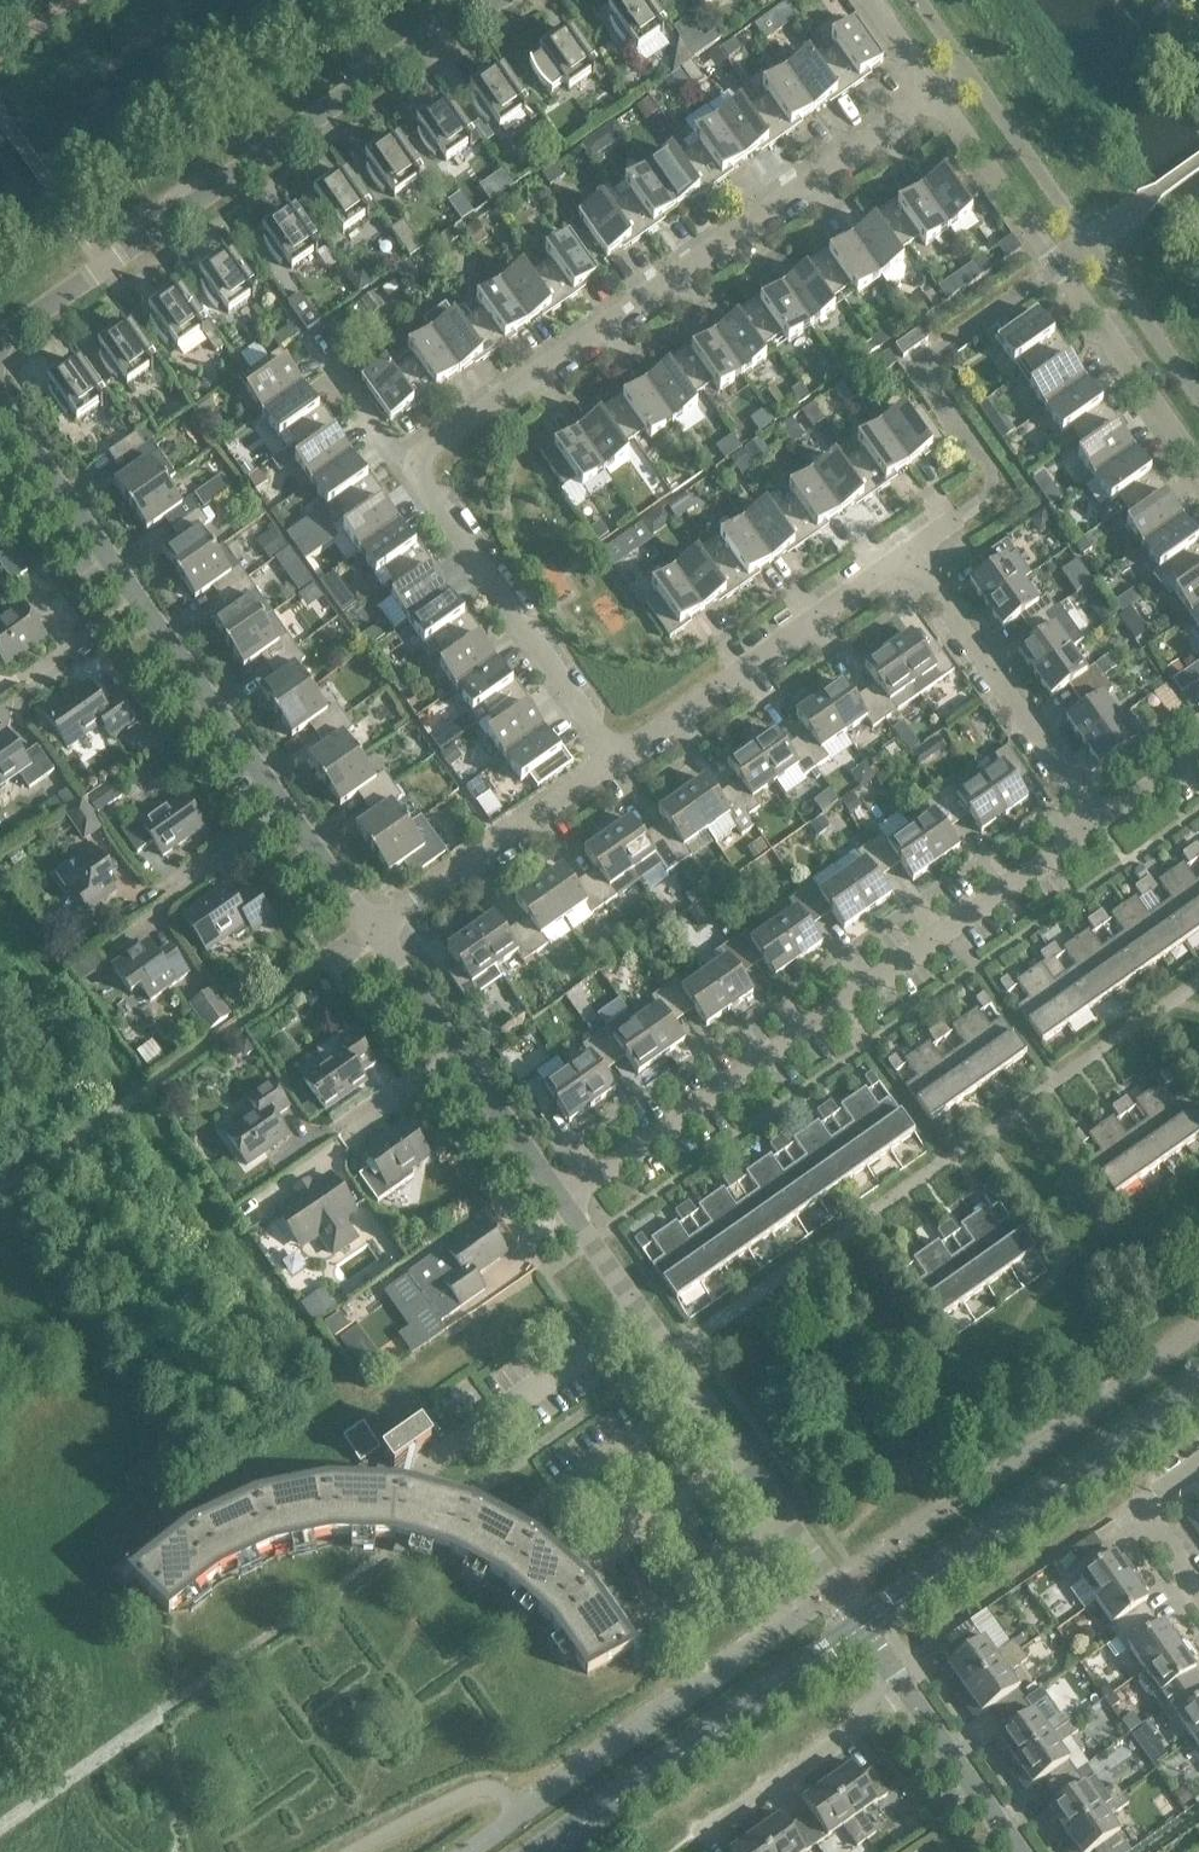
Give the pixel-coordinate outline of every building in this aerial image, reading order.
[(641,3),(639,0),(620,0),(608,8),(615,18),(611,21),(611,19),(609,20),(612,27),(616,33),(620,39),(625,44),(627,45),(628,44),(627,43),(631,40),(638,51),(661,34),(662,36),(664,35),(657,26),(667,20),(653,0),(645,0),(641,3)] [(755,25),(766,40),(783,28),(772,13),(755,25)] [(835,48),(825,55),(850,90),(872,75),(870,71),(883,62),(855,22),(829,39),(835,48)] [(577,31),(576,32),(580,37),(572,43),(562,29),(560,30),(562,32),(539,48),(544,54),(531,63),(531,62),(529,62),(535,73),(539,79),(545,87),(552,95),(553,93),(552,92),(564,84),(569,90),(592,74),(593,76),(595,75),(588,66),(597,60),(577,31)] [(679,38),(673,72),(693,58),(679,38)] [(722,48),(728,57),(740,49),(734,39),(722,48)] [(714,45),(705,51),(718,70),(727,64),(714,45)] [(810,53),(785,70),(814,111),(826,102),(829,105),(850,90),(825,55),(815,62),(810,53)] [(691,61),(682,67),(693,84),(703,78),(691,61)] [(598,63),(592,68),(601,80),(608,75),(599,63),(598,63)] [(508,70),(507,71),(511,76),(503,81),(493,67),(491,68),(493,70),(470,86),(477,96),(473,99),(472,98),(471,98),(474,105),(478,111),(482,117),(487,122),(489,123),(490,122),(489,121),(492,119),(500,129),(522,113),(524,115),(525,114),(519,105),(528,98),(508,70)] [(814,111),(785,70),(761,88),(767,96),(757,103),(782,138),(803,123),(801,120),(814,111)] [(674,78),(685,94),(694,88),(683,72),(674,78)] [(455,103),(453,104),(457,109),(449,114),(439,100),(438,101),(439,103),(416,119),(423,129),(419,132),(419,131),(417,131),(420,138),(424,144),(429,150),(434,155),(435,157),(436,156),(435,154),(439,152),(446,162),(469,146),(470,148),(472,147),(466,138),(475,131),(455,103)] [(640,109),(639,109),(645,118),(657,110),(650,101),(640,109)] [(741,102),(716,119),(745,159),(757,150),(760,154),(782,138),(757,103),(747,110),(741,102)] [(745,159),(716,119),(692,136),(698,144),(688,151),(713,187),(735,172),(732,168),(745,159)] [(491,137),(485,128),(477,134),(483,143),(491,137)] [(403,139),(402,140),(406,145),(398,150),(388,136),(386,137),(388,139),(365,155),(372,165),(368,168),(367,167),(366,167),(369,174),(373,180),(377,186),(382,191),(384,193),(385,191),(384,190),(388,188),(395,198),(417,182),(419,184),(420,183),(414,174),(423,167),(403,139)] [(672,150),(648,167),(676,208),(689,199),(691,202),(713,187),(688,151),(678,158),(672,150)] [(942,174),(920,189),(949,230),(972,213),(966,205),(978,197),(953,161),(939,171),(942,174)] [(562,175),(555,165),(542,175),(549,184),(562,175)] [(676,208),(648,167),(623,185),(629,193),(619,200),(644,235),(666,220),(663,216),(676,208)] [(352,175),(351,176),(354,181),(346,186),(336,172),(335,173),(336,175),(313,191),(320,201),(317,204),(316,203),(315,203),(318,210),(321,216),(326,222),(331,227),(332,229),(333,227),(332,226),(336,224),(343,234),(366,218),(367,220),(369,219),(363,210),(372,203),(352,175)] [(949,230),(920,189),(899,204),(896,201),(883,210),(908,246),(920,238),(925,246),(949,230)] [(459,193),(448,201),(462,221),(473,213),(459,193)] [(623,251),(644,235),(619,200),(609,207),(604,198),(578,216),(607,257),(620,247),(623,251)] [(300,211),(299,212),(303,217),(295,222),(285,208),(283,209),(285,211),(262,227),(269,237),(265,240),(265,239),(263,239),(266,246),(270,252),(274,258),(279,263),(281,265),(282,263),(281,262),(285,260),(292,270),(315,254),(316,256),(318,255),(311,246),(320,239),(300,211)] [(908,246),(883,210),(870,219),(873,223),(852,238),(880,278),(882,277),(890,289),(911,275),(902,262),(903,262),(897,253),(908,246)] [(390,230),(396,238),(410,258),(422,249),(403,221),(390,230)] [(477,226),(467,233),(476,246),(486,238),(477,226)] [(440,238),(446,245),(458,237),(452,229),(440,238)] [(549,261),(540,268),(565,303),(586,288),(584,284),(597,275),(569,235),(544,253),(549,261)] [(880,278),(852,238),(830,253),(828,249),(815,259),(840,294),(851,286),(857,295),(880,278)] [(994,267),(984,252),(973,259),(983,275),(994,267)] [(221,304),(229,314),(251,298),(253,300),(254,299),(248,290),(257,284),(237,255),(236,256),(240,261),(232,266),(222,253),(220,254),(222,256),(199,272),(206,282),(202,284),(201,283),(200,284),(203,290),(207,296),(211,302),(216,307),(218,309),(219,308),(218,307),(221,304)] [(840,294),(815,259),(802,268),(804,271),(783,286),(811,326),(835,310),(829,302),(840,294)] [(397,272),(403,282),(413,275),(407,265),(397,272)] [(524,266),(499,284),(528,324),(540,315),(543,319),(565,303),(540,268),(530,275),(524,266)] [(957,282),(949,280),(939,287),(948,300),(962,290),(957,282)] [(528,324),(499,284),(475,301),(481,309),(471,316),(496,352),(518,336),(515,333),(528,324)] [(811,326),(783,286),(762,301),(759,298),(746,307),(771,342),(782,335),(788,343),(811,326)] [(187,291),(186,291),(189,297),(181,302),(171,288),(170,289),(171,291),(148,307),(155,317),(151,320),(151,319),(149,319),(152,326),(156,332),(161,338),(166,343),(167,344),(168,343),(167,342),(171,339),(178,349),(201,333),(202,335),(204,334),(198,325),(207,319),(187,291)] [(301,293),(288,302),(307,330),(320,321),(301,293)] [(926,298),(925,298),(935,311),(942,306),(932,293),(926,298)] [(916,298),(904,307),(914,321),(926,312),(916,298)] [(422,320),(431,332),(459,372),(472,363),(474,367),(496,352),(471,316),(464,306),(453,314),(446,304),(422,320)] [(771,342),(746,307),(733,316),(736,320),(714,335),(743,375),(766,359),(760,350),(771,342)] [(1022,359),(1030,370),(1065,345),(1056,332),(1052,334),(1037,312),(997,341),(1014,365),(1022,359)] [(203,325),(201,326),(216,348),(224,343),(209,321),(203,325)] [(136,326),(135,327),(138,332),(131,338),(121,323),(119,325),(120,326),(98,342),(105,353),(101,355),(100,354),(99,354),(102,361),(106,367),(110,373),(115,378),(116,380),(117,379),(116,378),(120,375),(127,385),(150,369),(152,371),(153,370),(147,361),(156,354),(136,326)] [(872,337),(879,348),(892,339),(885,329),(872,337)] [(928,340),(920,329),(895,346),(903,358),(928,340)] [(459,372),(431,332),(406,349),(412,358),(402,365),(427,400),(449,385),(446,381),(459,372)] [(743,375),(714,335),(693,350),(690,346),(677,355),(702,391),(713,383),(719,391),(743,375)] [(860,350),(865,357),(878,348),(873,341),(860,350)] [(1074,358),(1065,345),(1030,370),(1039,383),(1031,389),(1046,410),(1086,382),(1071,360),(1074,358)] [(291,363),(282,349),(246,374),(255,386),(246,392),(263,415),(303,387),(288,365),(291,363)] [(702,391),(677,355),(664,365),(667,368),(646,383),(674,423),(697,407),(691,399),(702,391)] [(85,361),(84,362),(88,367),(80,373),(70,359),(68,360),(70,362),(47,378),(54,388),(50,391),(50,389),(48,390),(51,397),(55,403),(59,408),(64,414),(66,415),(67,414),(66,413),(70,410),(77,420),(100,404),(101,406),(102,405),(96,396),(105,390),(85,361)] [(405,415),(427,400),(402,365),(392,372),(386,363),(361,381),(390,421),(403,412),(405,415)] [(1101,403),(1086,382),(1046,410),(1062,433),(1070,427),(1078,439),(1114,414),(1104,401),(1101,403)] [(674,423),(646,383),(624,398),(622,395),(609,404),(634,439),(645,431),(651,440),(674,423)] [(837,392),(836,392),(846,406),(857,398),(847,384),(837,392)] [(318,408),(303,387),(263,415),(279,438),(287,432),(295,444),(331,419),(321,405),(318,408)] [(793,393),(792,394),(801,406),(809,400),(800,388),(793,393)] [(209,402),(197,410),(203,418),(215,410),(209,402)] [(634,439),(609,404),(596,413),(598,416),(577,432),(605,472),(628,455),(623,447),(634,439)] [(812,409),(803,415),(812,429),(823,421),(814,408),(812,409)] [(904,408),(880,425),(909,465),(930,450),(933,453),(946,444),(921,408),(909,417),(904,408)] [(774,421),(766,410),(762,412),(761,410),(749,419),(759,432),(774,421)] [(1003,412),(991,420),(1001,435),(1014,427),(1003,412)] [(1123,427),(1114,414),(1078,439),(1087,452),(1079,457),(1094,479),(1134,450),(1119,429),(1123,427)] [(340,431),(331,419),(295,444),(304,457),(296,462),(311,484),(351,455),(336,434),(340,431)] [(909,465),(880,425),(857,441),(863,449),(852,457),(877,493),(890,483),(887,480),(909,465)] [(605,472),(577,432),(555,447),(553,443),(539,453),(564,488),(576,480),(582,488),(605,472)] [(117,465),(127,458),(145,446),(136,434),(109,453),(117,465)] [(175,476),(151,441),(145,446),(127,458),(135,469),(114,484),(130,507),(166,482),(175,476)] [(747,451),(745,452),(756,467),(768,458),(758,443),(747,451)] [(1149,472),(1134,450),(1094,479),(1110,502),(1119,496),(1126,507),(1162,482),(1153,469),(1149,472)] [(734,459),(733,460),(744,476),(754,469),(742,453),(734,459)] [(366,477),(351,455),(311,484),(327,507),(336,501),(343,512),(379,487),(370,474),(366,477)] [(835,457),(812,473),(840,513),(861,498),(864,502),(877,493),(852,457),(841,465),(835,457)] [(241,469),(246,477),(254,471),(249,464),(241,469)] [(259,468),(249,475),(256,485),(267,478),(259,468)] [(840,513),(812,473),(788,489),(794,498),(783,506),(808,541),(821,532),(819,528),(840,513)] [(181,504),(166,482),(130,507),(147,531),(168,516),(176,527),(199,510),(191,498),(181,504)] [(1171,495),(1162,482),(1126,507),(1136,520),(1127,526),(1142,548),(1183,519),(1168,498),(1171,495)] [(206,487),(195,495),(204,507),(215,499),(206,487)] [(388,500),(379,487),(343,512),(353,525),(344,531),(359,552),(400,524),(385,503),(388,500)] [(1044,493),(1042,495),(1049,505),(1059,498),(1052,488),(1044,493)] [(685,497),(678,502),(685,513),(692,508),(685,497)] [(766,505),(743,521),(771,562),(793,547),(795,550),(808,541),(783,506),(772,513),(766,505)] [(208,523),(199,510),(176,527),(184,538),(162,553),(179,576),(214,551),(199,529),(208,523)] [(694,511),(688,515),(692,521),(698,517),(694,511)] [(659,512),(641,525),(648,535),(666,522),(659,512)] [(1037,531),(1043,532),(1052,525),(1044,514),(1031,523),(1037,531)] [(1183,519),(1142,548),(1159,571),(1167,565),(1175,576),(1198,559),(1198,540),(1183,519)] [(771,562),(743,521),(720,538),(725,546),(714,554),(739,589),(752,580),(750,577),(771,562)] [(608,535),(599,523),(589,530),(598,542),(608,535)] [(288,530),(295,542),(305,535),(297,524),(288,530)] [(415,545),(400,524),(359,552),(376,576),(384,570),(392,581),(427,556),(418,543),(415,545)] [(274,528),(263,535),(276,553),(287,545),(274,527),(274,528)] [(604,553),(602,555),(613,569),(651,542),(641,528),(604,553)] [(1075,541),(1083,552),(1090,546),(1082,536),(1075,541)] [(310,537),(296,547),(305,560),(319,550),(310,537)] [(725,546),(720,538),(697,553),(703,562),(714,554),(725,546)] [(970,583),(986,606),(1022,581),(1006,559),(1016,552),(1007,540),(983,556),(991,568),(970,583)] [(224,595),(248,579),(224,545),(214,551),(179,576),(195,599),(216,584),(224,595)] [(280,554),(277,556),(286,569),(300,560),(290,547),(280,554)] [(12,582),(28,571),(11,548),(0,555),(0,566),(12,582)] [(703,562),(697,553),(674,570),(703,610),(724,595),(726,599),(739,589),(714,554),(703,562)] [(437,569),(427,556),(392,581),(401,594),(393,600),(408,621),(448,593),(433,571),(437,569)] [(1175,576),(1184,589),(1176,595),(1191,616),(1198,610),(1198,559),(1175,576)] [(703,610),(674,570),(651,586),(657,595),(645,603),(670,638),(684,629),(681,625),(703,610)] [(257,591),(248,579),(224,595),(232,607),(211,622),(227,645),(263,620),(247,598),(257,591)] [(1037,603),(1022,581),(986,606),(1003,629),(1024,614),(1032,625),(1055,609),(1047,596),(1037,603)] [(1116,599),(1115,600),(1122,610),(1140,596),(1134,587),(1116,599)] [(349,592),(337,601),(343,610),(356,601),(349,592)] [(463,614),(448,593),(408,621),(424,644),(432,639),(440,650),(476,625),(467,612),(463,614)] [(5,665),(44,637),(23,607),(0,624),(0,658),(5,665)] [(1064,621),(1055,609),(1032,625),(1040,637),(1018,652),(1035,675),(1070,650),(1055,628),(1064,621)] [(1131,609),(1119,617),(1127,629),(1139,620),(1131,609)] [(1191,616),(1198,628),(1198,610),(1191,616)] [(278,642),(263,620),(227,645),(244,668),(265,653),(273,664),(296,648),(287,635),(278,642)] [(485,638),(476,625),(440,650),(448,661),(440,667),(456,690),(496,662),(481,640),(485,638)] [(362,635),(361,636),(368,646),(382,636),(375,626),(362,635)] [(911,634),(888,650),(913,686),(935,670),(941,680),(954,671),(937,647),(926,655),(911,634)] [(305,660),(296,648),(273,664),(281,675),(259,690),(276,714),(311,689),(296,667),(305,660)] [(913,686),(888,650),(865,667),(880,688),(868,696),(885,720),(898,711),(891,701),(913,686)] [(1086,672),(1070,650),(1035,675),(1051,698),(1072,683),(1080,694),(1104,678),(1095,665),(1086,672)] [(1096,663),(1103,674),(1116,665),(1108,654),(1096,663)] [(512,683),(496,662),(456,690),(473,713),(481,707),(489,718),(524,693),(515,680),(512,683)] [(1166,670),(1165,671),(1171,679),(1183,670),(1177,662),(1166,670)] [(1183,672),(1174,679),(1181,690),(1189,685),(1189,680),(1183,672)] [(394,682),(393,682),(400,691),(411,683),(404,674),(394,682)] [(1112,690),(1104,678),(1080,694),(1088,705),(1067,720),(1083,744),(1119,719),(1103,697),(1112,690)] [(842,682),(819,699),(844,734),(866,719),(873,728),(885,720),(868,696),(858,704),(842,682)] [(41,710),(68,748),(69,748),(68,747),(101,724),(111,738),(136,720),(118,695),(103,705),(89,684),(87,685),(89,687),(66,703),(61,696),(41,710)] [(326,711),(311,689),(276,714),(292,737),(313,722),(321,733),(345,716),(336,704),(326,711)] [(533,706),(524,693),(489,718),(496,730),(488,735),(505,759),(545,730),(530,709),(533,706)] [(844,734),(819,699),(796,715),(811,736),(800,744),(816,768),(829,759),(822,750),(844,734)] [(353,729),(345,716),(321,733),(329,744),(308,759),(324,782),(359,757),(344,735),(353,729)] [(150,718),(129,733),(143,754),(165,739),(150,718)] [(1134,741),(1119,719),(1083,744),(1099,767),(1121,752),(1129,763),(1152,747),(1143,734),(1134,741)] [(560,752),(545,730),(505,759),(521,782),(529,776),(538,788),(573,763),(563,749),(560,752)] [(774,731),(750,747),(775,783),(797,767),(804,777),(816,768),(800,744),(789,752),(774,731)] [(920,745),(911,733),(901,740),(910,752),(920,745)] [(17,772),(29,789),(54,771),(37,746),(23,756),(7,734),(0,739),(0,784),(17,772)] [(454,746),(443,753),(451,764),(462,757),(454,746)] [(775,783),(750,747),(727,764),(742,785),(731,793),(748,816),(760,808),(754,798),(775,783)] [(1001,765),(980,781),(1005,816),(1028,800),(1013,779),(1024,771),(1007,747),(995,756),(1001,765)] [(916,752),(915,753),(922,763),(930,757),(922,748),(916,752)] [(375,779),(359,757),(324,782),(340,806),(362,791),(369,802),(393,785),(384,773),(375,779)] [(481,777),(468,785),(477,798),(490,790),(481,777)] [(682,796),(707,831),(715,843),(737,827),(742,835),(755,826),(748,816),(731,793),(720,801),(705,779),(682,796)] [(1005,816),(980,781),(958,796),(951,787),(939,796),(955,819),(966,811),(981,833),(1005,816)] [(115,783),(92,799),(93,800),(100,810),(123,794),(115,783)] [(402,798),(393,785),(369,802),(377,813),(356,828),(372,851),(408,826),(392,804),(402,798)] [(61,794),(60,795),(69,807),(80,799),(71,787),(61,794)] [(854,793),(843,801),(850,813),(862,805),(854,793)] [(120,830),(137,853),(153,842),(163,856),(204,827),(192,809),(193,808),(186,797),(184,798),(182,795),(141,823),(137,818),(120,830)] [(707,831),(682,796),(658,812),(668,826),(657,833),(679,865),(691,856),(685,847),(707,831)] [(955,819),(939,796),(926,804),(933,814),(911,829),(936,865),(959,848),(944,827),(955,819)] [(45,805),(43,807),(51,819),(64,810),(55,798),(45,805)] [(82,804),(68,814),(84,837),(98,828),(82,804)] [(810,825),(817,836),(829,827),(822,817),(810,825)] [(631,820),(607,836),(632,872),(654,856),(666,874),(679,865),(657,833),(646,841),(631,820)] [(423,848),(408,826),(372,851),(389,874),(410,859),(418,871),(442,854),(433,841),(423,848)] [(936,865),(911,829),(889,845),(882,835),(870,844),(886,868),(898,860),(913,881),(936,865)] [(632,872),(607,836),(584,853),(599,874),(588,882),(605,905),(617,897),(610,887),(632,872)] [(750,847),(749,848),(756,858),(766,850),(759,841),(750,847)] [(74,862),(57,874),(69,891),(71,889),(86,910),(110,893),(102,881),(111,875),(90,844),(80,851),(85,858),(75,864),(74,862)] [(886,868),(870,844),(857,853),(864,862),(842,878),(867,913),(890,897),(875,875),(886,868)] [(1190,849),(1197,860),(1198,859),(1198,847),(1197,844),(1190,849)] [(1197,860),(1190,849),(1183,854),(1190,865),(1197,860)] [(1171,873),(1198,913),(1198,880),(1196,882),(1184,864),(1171,873)] [(562,868),(539,885),(564,920),(586,905),(592,914),(605,905),(588,882),(577,890),(562,868)] [(1171,873),(1158,882),(1171,900),(1160,907),(1185,943),(1198,933),(1198,913),(1171,873)] [(1149,877),(1142,882),(1150,893),(1157,888),(1149,877)] [(867,913),(842,878),(820,893),(814,884),(801,892),(818,916),(829,908),(844,930),(867,913)] [(1150,893),(1142,882),(1135,887),(1143,898),(1150,893)] [(564,920),(539,885),(515,901),(530,922),(519,930),(536,954),(548,945),(542,936),(564,920)] [(184,918),(206,951),(230,934),(232,938),(237,938),(251,929),(252,930),(271,917),(252,890),(235,902),(226,889),(184,918)] [(687,894),(686,895),(691,903),(699,897),(694,890),(687,894)] [(818,916),(801,892),(789,901),(795,911),(773,926),(798,962),(822,945),(807,924),(818,916)] [(1136,898),(1123,906),(1161,960),(1185,943),(1160,907),(1149,915),(1136,898)] [(1161,960),(1123,906),(1111,915),(1123,933),(1112,941),(1138,976),(1161,960)] [(1102,911),(1095,916),(1102,927),(1109,922),(1102,911)] [(1102,927),(1095,916),(1088,921),(1095,932),(1102,927)] [(493,917),(470,933),(495,969),(517,953),(523,963),(536,954),(519,930),(508,938),(493,917)] [(798,962),(773,926),(752,942),(745,932),(732,941),(749,964),(760,957),(775,978),(798,962)] [(1089,931),(1076,940),(1114,993),(1138,976),(1112,941),(1101,949),(1089,931)] [(495,969),(470,933),(447,949),(462,971),(450,979),(467,1002),(480,993),(473,984),(495,969)] [(1114,993),(1076,940),(1064,949),(1076,966),(1065,974),(1090,1010),(1114,993)] [(749,964),(732,941),(720,950),(727,959),(705,975),(730,1010),(753,994),(738,972),(749,964)] [(113,968),(131,993),(141,987),(151,1001),(188,975),(171,951),(159,959),(148,944),(113,968)] [(1054,944),(1047,949),(1055,960),(1062,955),(1054,944)] [(1055,960),(1047,949),(1040,954),(1048,965),(1055,960)] [(96,953),(77,967),(86,979),(105,966),(96,953)] [(1042,964),(1029,973),(1066,1026),(1090,1010),(1065,974),(1054,982),(1042,964)] [(1066,1026),(1029,973),(1016,982),(1029,1000),(1017,1008),(1042,1044),(1066,1026)] [(730,1010),(705,975),(683,990),(676,981),(664,989),(680,1013),(691,1005),(706,1026),(730,1010)] [(1007,978),(1000,983),(1008,994),(1015,988),(1007,978)] [(680,1013),(664,989),(651,998),(658,1007),(636,1023),(661,1058),(684,1042),(669,1021),(680,1013)] [(214,992),(195,1006),(213,1032),(233,1018),(214,992)] [(991,1005),(983,994),(976,999),(984,1010),(991,1005)] [(977,1010),(965,1018),(1002,1072),(1026,1055),(1001,1019),(990,1027),(977,1010)] [(1002,1072),(965,1018),(952,1027),(965,1045),(953,1053),(978,1088),(1002,1072)] [(661,1058),(636,1023),(614,1038),(607,1029),(595,1038),(612,1061),(623,1053),(638,1075),(661,1058)] [(943,1023),(936,1028),(944,1039),(951,1034),(943,1023)] [(334,1039),(335,1040),(318,1052),(328,1066),(305,1082),(325,1110),(365,1081),(360,1074),(375,1064),(349,1028),(334,1039)] [(944,1039),(936,1028),(929,1033),(936,1044),(944,1039)] [(612,1061),(595,1038),(583,1046),(589,1056),(567,1071),(592,1107),(616,1090),(600,1069),(612,1061)] [(930,1043),(917,1052),(955,1105),(978,1088),(953,1053),(942,1061),(930,1043)] [(955,1105),(917,1052),(904,1061),(917,1079),(905,1087),(924,1113),(930,1122),(955,1105)] [(895,1056),(888,1061),(896,1072),(903,1067),(895,1056)] [(1174,1080),(1167,1069),(1159,1074),(1167,1085),(1174,1080)] [(592,1107),(567,1071),(545,1087),(539,1077),(526,1086),(543,1110),(554,1102),(569,1123),(592,1107)] [(879,1084),(872,1073),(865,1078),(872,1089),(879,1084)] [(222,1127),(220,1128),(247,1165),(289,1136),(275,1117),(289,1107),(272,1082),(247,1099),(257,1113),(227,1135),(222,1127)] [(1148,1093),(1186,1146),(1198,1137),(1198,1114),(1185,1094),(1173,1102),(1161,1084),(1148,1093)] [(866,1088),(853,1097),(890,1150),(915,1133),(890,1098),(878,1106),(866,1088)] [(1186,1146),(1148,1093),(1135,1102),(1148,1120),(1137,1128),(1162,1163),(1186,1146)] [(890,1150),(853,1097),(840,1106),(853,1124),(842,1132),(867,1167),(890,1150)] [(1126,1097),(1119,1102),(1127,1113),(1134,1108),(1126,1097)] [(831,1102),(824,1107),(832,1118),(839,1113),(831,1102)] [(1127,1113),(1119,1102),(1112,1107),(1120,1118),(1127,1113)] [(304,1108),(303,1109),(310,1118),(317,1113),(311,1103),(304,1108)] [(832,1118),(824,1107),(817,1112),(825,1122),(832,1118)] [(1113,1118),(1101,1127),(1138,1180),(1162,1163),(1137,1128),(1126,1135),(1113,1118)] [(818,1122),(806,1131),(843,1184),(867,1167),(842,1132),(831,1140),(818,1122)] [(359,1176),(378,1202),(413,1177),(414,1172),(411,1169),(429,1156),(417,1140),(418,1135),(412,1126),(407,1125),(406,1124),(364,1153),(373,1166),(359,1176)] [(1138,1180),(1101,1127),(1088,1135),(1101,1153),(1089,1161),(1114,1197),(1138,1180)] [(843,1184),(806,1131),(793,1140),(805,1157),(794,1165),(819,1200),(843,1184)] [(1079,1131),(1072,1136),(1079,1147),(1086,1142),(1079,1131)] [(784,1135),(777,1140),(784,1151),(791,1146),(784,1135)] [(784,1151),(777,1140),(770,1145),(777,1156),(784,1151)] [(771,1155),(758,1164),(796,1217),(819,1200),(794,1165),(783,1173),(771,1155)] [(796,1217),(758,1164),(746,1173),(758,1191),(747,1198),(772,1234),(796,1217)] [(736,1168),(729,1173),(737,1184),(744,1179),(736,1168)] [(737,1184),(729,1173),(722,1178),(730,1189),(737,1184)] [(330,1177),(280,1211),(304,1245),(319,1234),(333,1254),(355,1239),(341,1219),(354,1211),(330,1177)] [(723,1189),(711,1197),(748,1251),(772,1234),(747,1198),(736,1206),(723,1189)] [(1000,1203),(992,1192),(985,1198),(992,1209),(1000,1203)] [(748,1251),(711,1197),(698,1206),(711,1224),(700,1232),(725,1267),(748,1251)] [(689,1202),(682,1207),(690,1218),(697,1213),(689,1202)] [(690,1218),(682,1207),(675,1212),(683,1223),(690,1218)] [(986,1208),(973,1217),(1011,1270),(1035,1253),(1010,1217),(998,1226),(986,1208)] [(1011,1270),(973,1217),(960,1226),(973,1243),(962,1251),(987,1287),(1011,1270)] [(951,1221),(944,1226),(952,1237),(959,1232),(951,1221)] [(475,1275),(507,1252),(486,1222),(446,1250),(460,1269),(442,1281),(460,1306),(485,1289),(475,1275)] [(676,1222),(663,1231),(701,1284),(725,1267),(700,1232),(688,1240),(676,1222)] [(952,1237),(944,1226),(937,1231),(945,1242),(952,1237)] [(701,1284),(663,1231),(651,1240),(663,1257),(652,1266),(676,1301),(701,1284)] [(641,1235),(634,1240),(642,1251),(649,1246),(641,1235)] [(938,1241),(926,1250),(963,1303),(987,1287),(962,1251),(951,1259),(938,1241)] [(963,1303),(926,1250),(913,1259),(925,1277),(914,1285),(939,1321),(963,1303)] [(904,1254),(896,1260),(904,1271),(911,1265),(904,1254)] [(304,1305),(302,1306),(315,1323),(336,1308),(323,1291),(304,1305)] [(378,1371),(366,1353),(354,1362),(367,1379),(378,1371)] [(363,1425),(343,1439),(360,1463),(380,1449),(363,1425)] [(431,1443),(421,1429),(384,1455),(394,1469),(431,1443)] [(327,1478),(254,1493),(186,1524),(127,1571),(165,1609),(164,1610),(163,1611),(167,1612),(169,1613),(170,1612),(217,1575),(272,1549),(332,1537),(393,1539),(395,1539),(452,1555),(506,1583),(552,1624),(586,1674),(587,1675),(589,1674),(593,1675),(593,1673),(592,1672),(639,1647),(596,1585),(540,1535),(474,1500),(409,1482),(402,1480),(327,1478)] [(1080,1579),(1096,1602),(1135,1575),(1124,1558),(1115,1564),(1103,1546),(1078,1563),(1086,1574),(1080,1579)] [(1147,1591),(1135,1575),(1096,1602),(1112,1624),(1108,1627),(1117,1639),(1151,1615),(1139,1597),(1147,1591)] [(763,1596),(758,1589),(751,1594),(756,1601),(763,1596)] [(1164,1632),(1151,1615),(1117,1639),(1125,1651),(1129,1649),(1145,1671),(1184,1643),(1172,1626),(1164,1632)] [(983,1640),(975,1629),(950,1646),(958,1657),(948,1665),(942,1669),(949,1679),(955,1675),(965,1689),(1021,1650),(1014,1641),(994,1655),(983,1640)] [(1184,1643),(1145,1671),(1160,1693),(1156,1696),(1165,1708),(1198,1684),(1198,1682),(1187,1666),(1196,1660),(1184,1643)] [(1028,1660),(1021,1650),(965,1689),(975,1703),(969,1707),(976,1718),(982,1714),(993,1707),(1001,1718),(1025,1701),(1018,1689),(1007,1674),(1028,1660)] [(1104,1681),(1096,1686),(1105,1698),(1112,1693),(1104,1681)] [(1165,1708),(1173,1720),(1178,1717),(1193,1739),(1198,1735),(1198,1684),(1165,1708)] [(1115,1693),(1108,1697),(1113,1705),(1120,1700),(1115,1693)] [(1033,1712),(1025,1701),(1001,1718),(1008,1729),(998,1737),(993,1741),(1000,1751),(1006,1747),(1016,1761),(1071,1722),(1065,1712),(1044,1727),(1034,1712),(1033,1712)] [(1078,1732),(1071,1722),(1016,1761),(1025,1775),(1020,1779),(1027,1790),(1033,1786),(1043,1779),(1051,1790),(1076,1773),(1068,1761),(1069,1761),(1058,1746),(1078,1732)] [(841,1774),(827,1784),(867,1840),(876,1833),(862,1813),(877,1802),(888,1794),(871,1769),(859,1777),(852,1767),(848,1761),(838,1769),(841,1774)] [(1084,1784),(1076,1773),(1051,1790),(1059,1801),(1049,1809),(1043,1813),(1051,1823),(1056,1819),(1066,1833),(1122,1794),(1115,1784),(1095,1799),(1084,1784)] [(867,1840),(827,1784),(813,1794),(809,1788),(799,1796),(803,1801),(810,1812),(799,1820),(816,1845),(827,1837),(828,1837),(843,1827),(857,1847),(867,1840)] [(1187,1786),(1176,1793),(1183,1804),(1194,1797),(1187,1786)] [(1122,1794),(1066,1833),(1076,1847),(1070,1851),(1071,1851),(1092,1851),(1094,1851),(1095,1851),(1117,1851),(1127,1845),(1119,1833),(1109,1818),(1129,1804),(1122,1794)] [(756,1835),(768,1851),(806,1851),(816,1845),(799,1820),(787,1828),(780,1817),(780,1818),(776,1812),(766,1819),(770,1825),(756,1835)] [(756,1835),(742,1845),(738,1839),(727,1846),(731,1851),(768,1851),(756,1835)]
